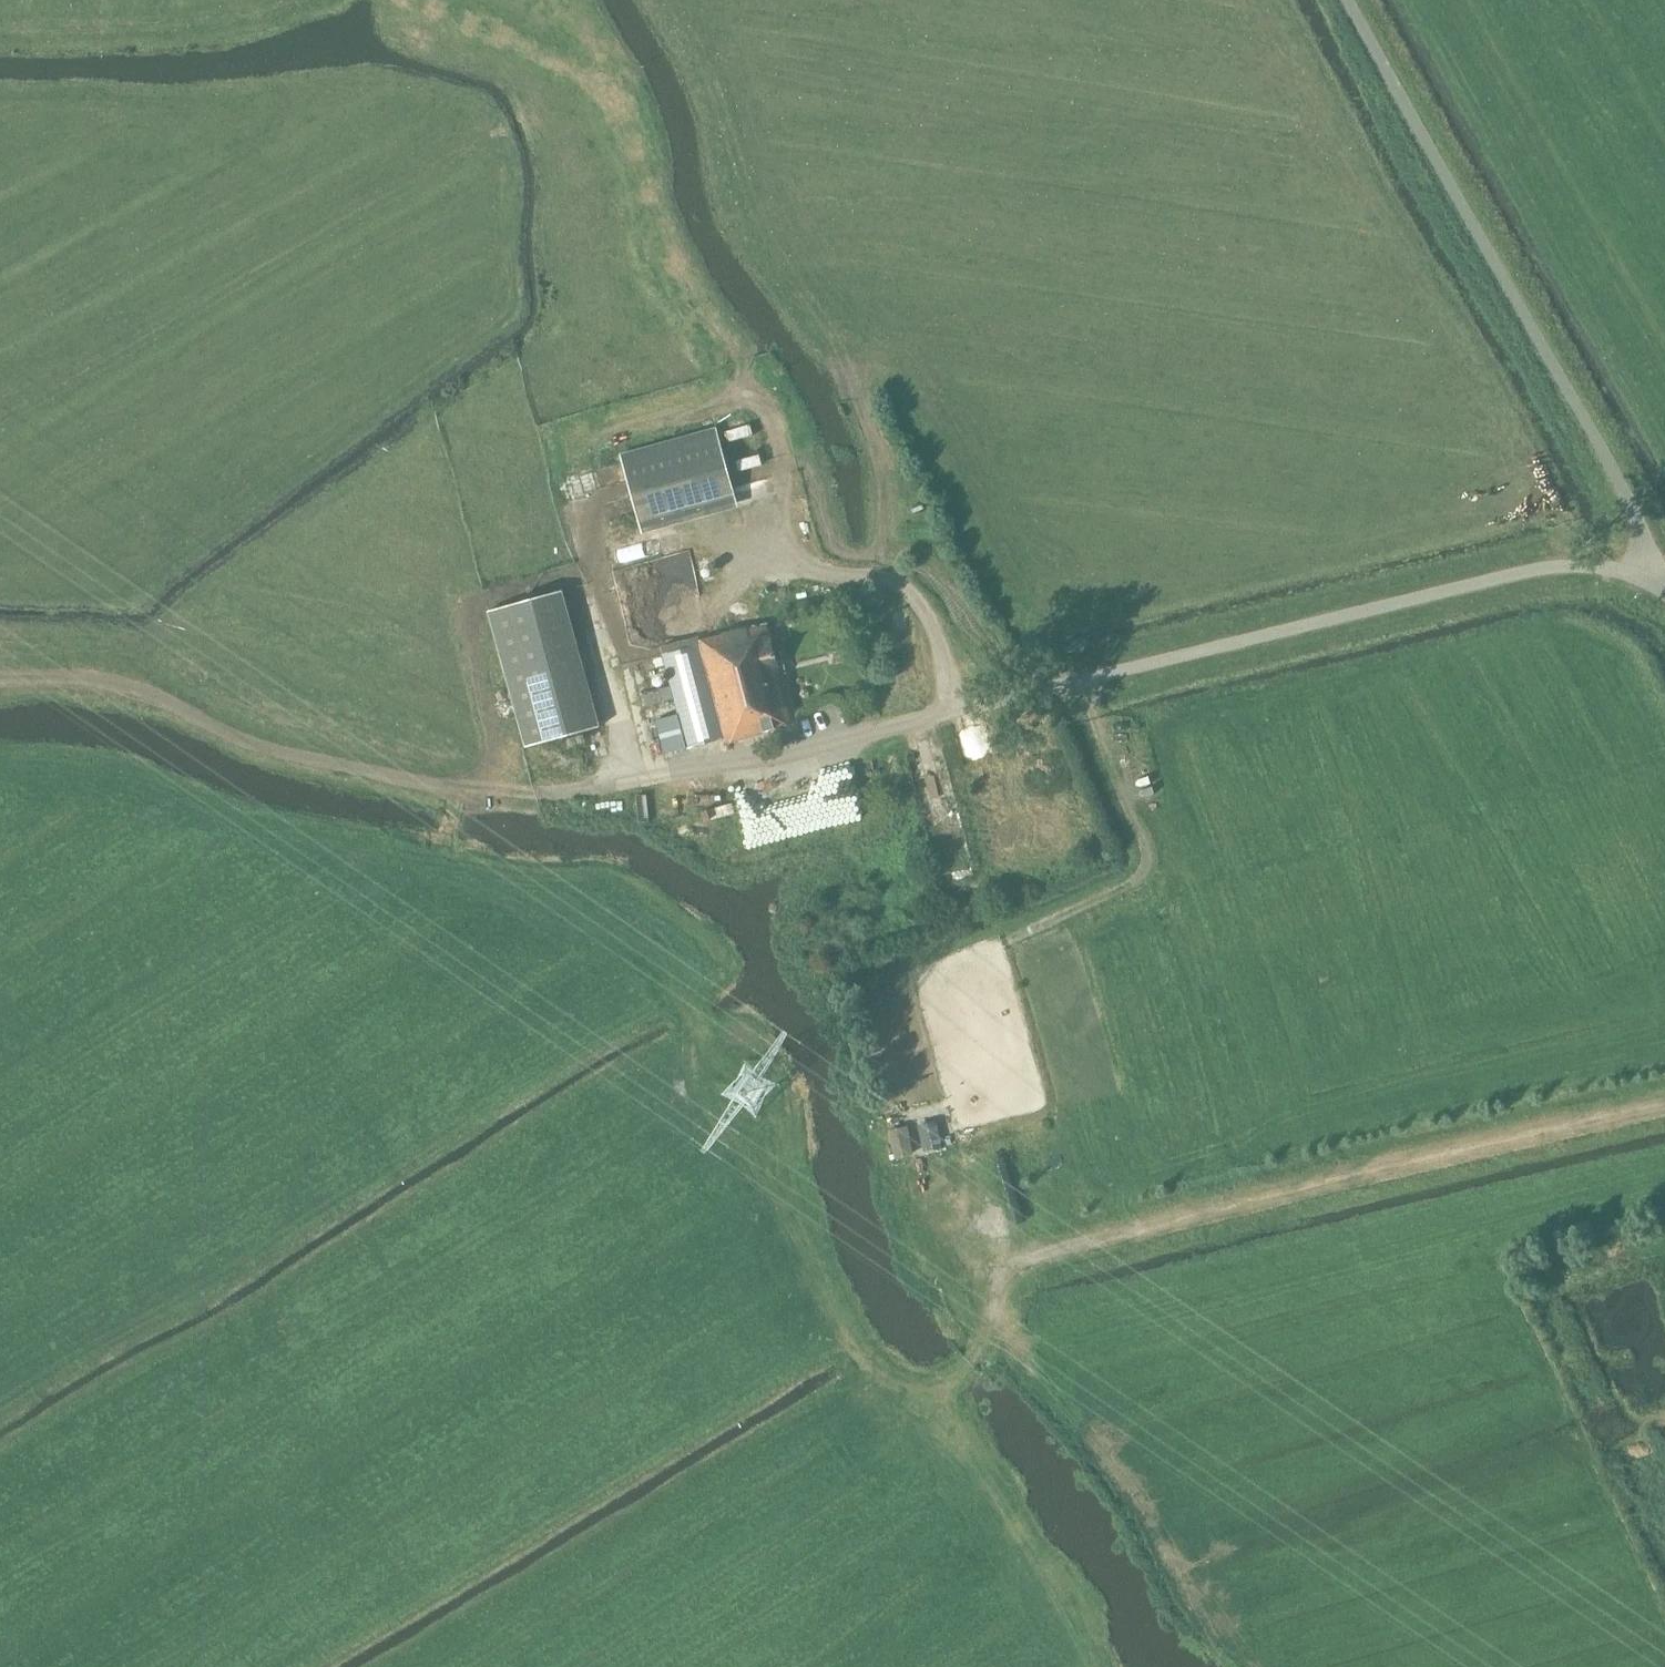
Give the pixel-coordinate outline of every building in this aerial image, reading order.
[(622,457),(645,535),(739,508),(717,430),(622,457)] [(488,617),(522,748),(593,729),(559,599),(488,617)] [(657,721),(666,754),(688,748),(689,750),(726,740),(727,745),(791,724),(780,675),(786,674),(784,664),(778,666),(767,626),(699,641),(700,645),(663,655),(679,715),(657,721)] [(832,652),(835,663),(849,660),(847,649),(832,652)] [(894,1156),(933,1147),(927,1120),(888,1128),(894,1156)]
